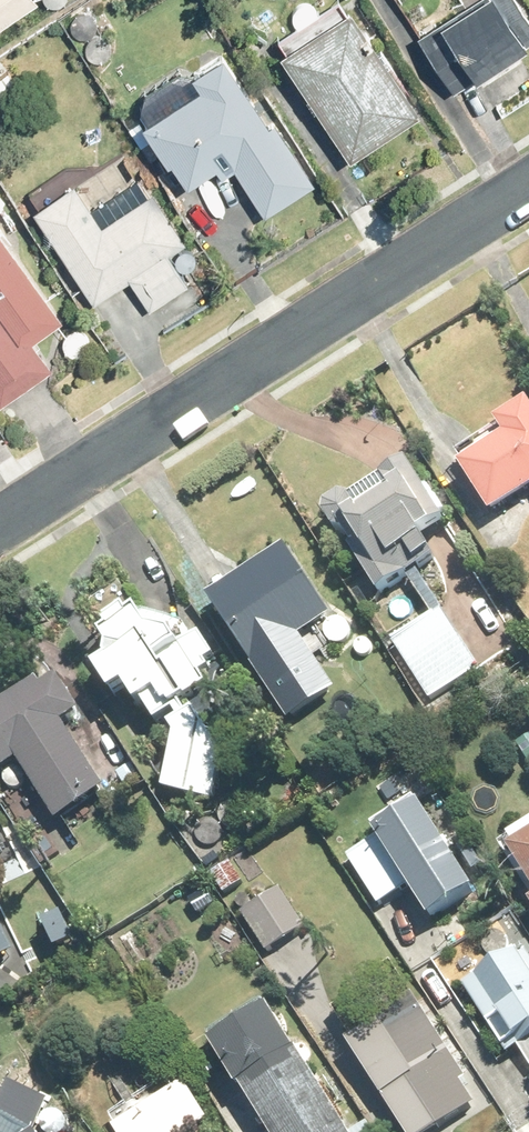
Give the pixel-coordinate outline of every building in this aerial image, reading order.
[(34,0),(0,0),(0,23),(34,0)] [(281,52),(350,159),(421,113),(348,0),(337,0),(280,37),(287,48),(281,52)] [(528,44),(528,14),(520,0),(472,0),(473,2),(419,36),(455,92),(476,77),(478,81),(528,48),(527,45),(528,44)] [(422,4),(405,14),(414,28),(430,17),(422,4)] [(142,105),(150,117),(142,122),(168,161),(171,160),(187,184),(216,166),(222,175),(236,167),(264,212),(316,179),(277,119),(269,124),(223,53),(197,70),(181,66),(146,88),(142,105)] [(169,253),(186,242),(154,192),(102,226),(75,184),(35,210),(94,302),(130,278),(150,309),(189,284),(169,253)] [(1,405),(53,368),(32,341),(64,318),(0,231),(0,404),(1,405)] [(460,456),(468,468),(464,470),(495,516),(528,493),(528,408),(502,426),(503,428),(460,456)] [(332,514),(330,521),(340,536),(348,538),(355,550),(355,555),(382,597),(437,561),(424,542),(437,534),(436,532),(454,521),(433,489),(429,492),(412,467),(386,484),(386,485),(356,505),(348,503),(332,514)] [(293,554),(214,606),(292,725),(340,694),(306,642),(308,641),(309,643),(319,637),(317,633),(336,620),(293,554)] [(393,645),(431,700),(480,668),(442,611),(393,645)] [(99,675),(116,703),(129,694),(141,711),(147,708),(160,729),(168,724),(177,739),(166,794),(215,805),(228,747),(218,745),(198,713),(196,716),(190,706),(193,704),(189,698),(209,686),(202,676),(211,671),(208,665),(217,658),(203,635),(196,640),(185,623),(145,614),(106,641),(113,655),(111,668),(99,675)] [(88,718),(66,684),(49,694),(44,687),(0,716),(0,772),(4,778),(23,765),(61,823),(110,791),(70,730),(88,718)] [(515,736),(528,759),(528,727),(515,736)] [(420,804),(377,832),(382,841),(352,860),(381,906),(410,889),(433,926),(479,897),(420,804)] [(515,844),(520,852),(515,856),(528,878),(528,835),(515,844)] [(232,864),(213,876),(227,896),(245,884),(232,864)] [(283,892),(243,920),(268,956),(308,929),(283,892)] [(190,904),(199,917),(213,907),(204,894),(190,904)] [(21,961),(0,919),(0,972),(21,961)] [(47,930),(61,956),(79,946),(65,920),(47,930)] [(124,946),(138,965),(151,956),(138,936),(124,946)] [(528,952),(520,958),(518,955),(465,990),(509,1057),(521,1050),(528,1062),(528,953),(528,952)] [(405,1131),(438,1131),(476,1106),(463,1086),(469,1082),(414,999),(378,1023),(382,1028),(350,1049),(405,1131)] [(211,1041),(218,1051),(214,1053),(242,1096),(245,1095),(269,1131),(349,1131),(302,1057),(300,1059),(266,1005),(211,1041)] [(0,1075),(0,1091),(3,1095),(37,1074),(28,1058),(0,1075)] [(113,1118),(122,1131),(203,1131),(212,1126),(189,1090),(183,1093),(174,1079),(113,1118)] [(370,1123),(356,1131),(376,1131),(370,1123)]
